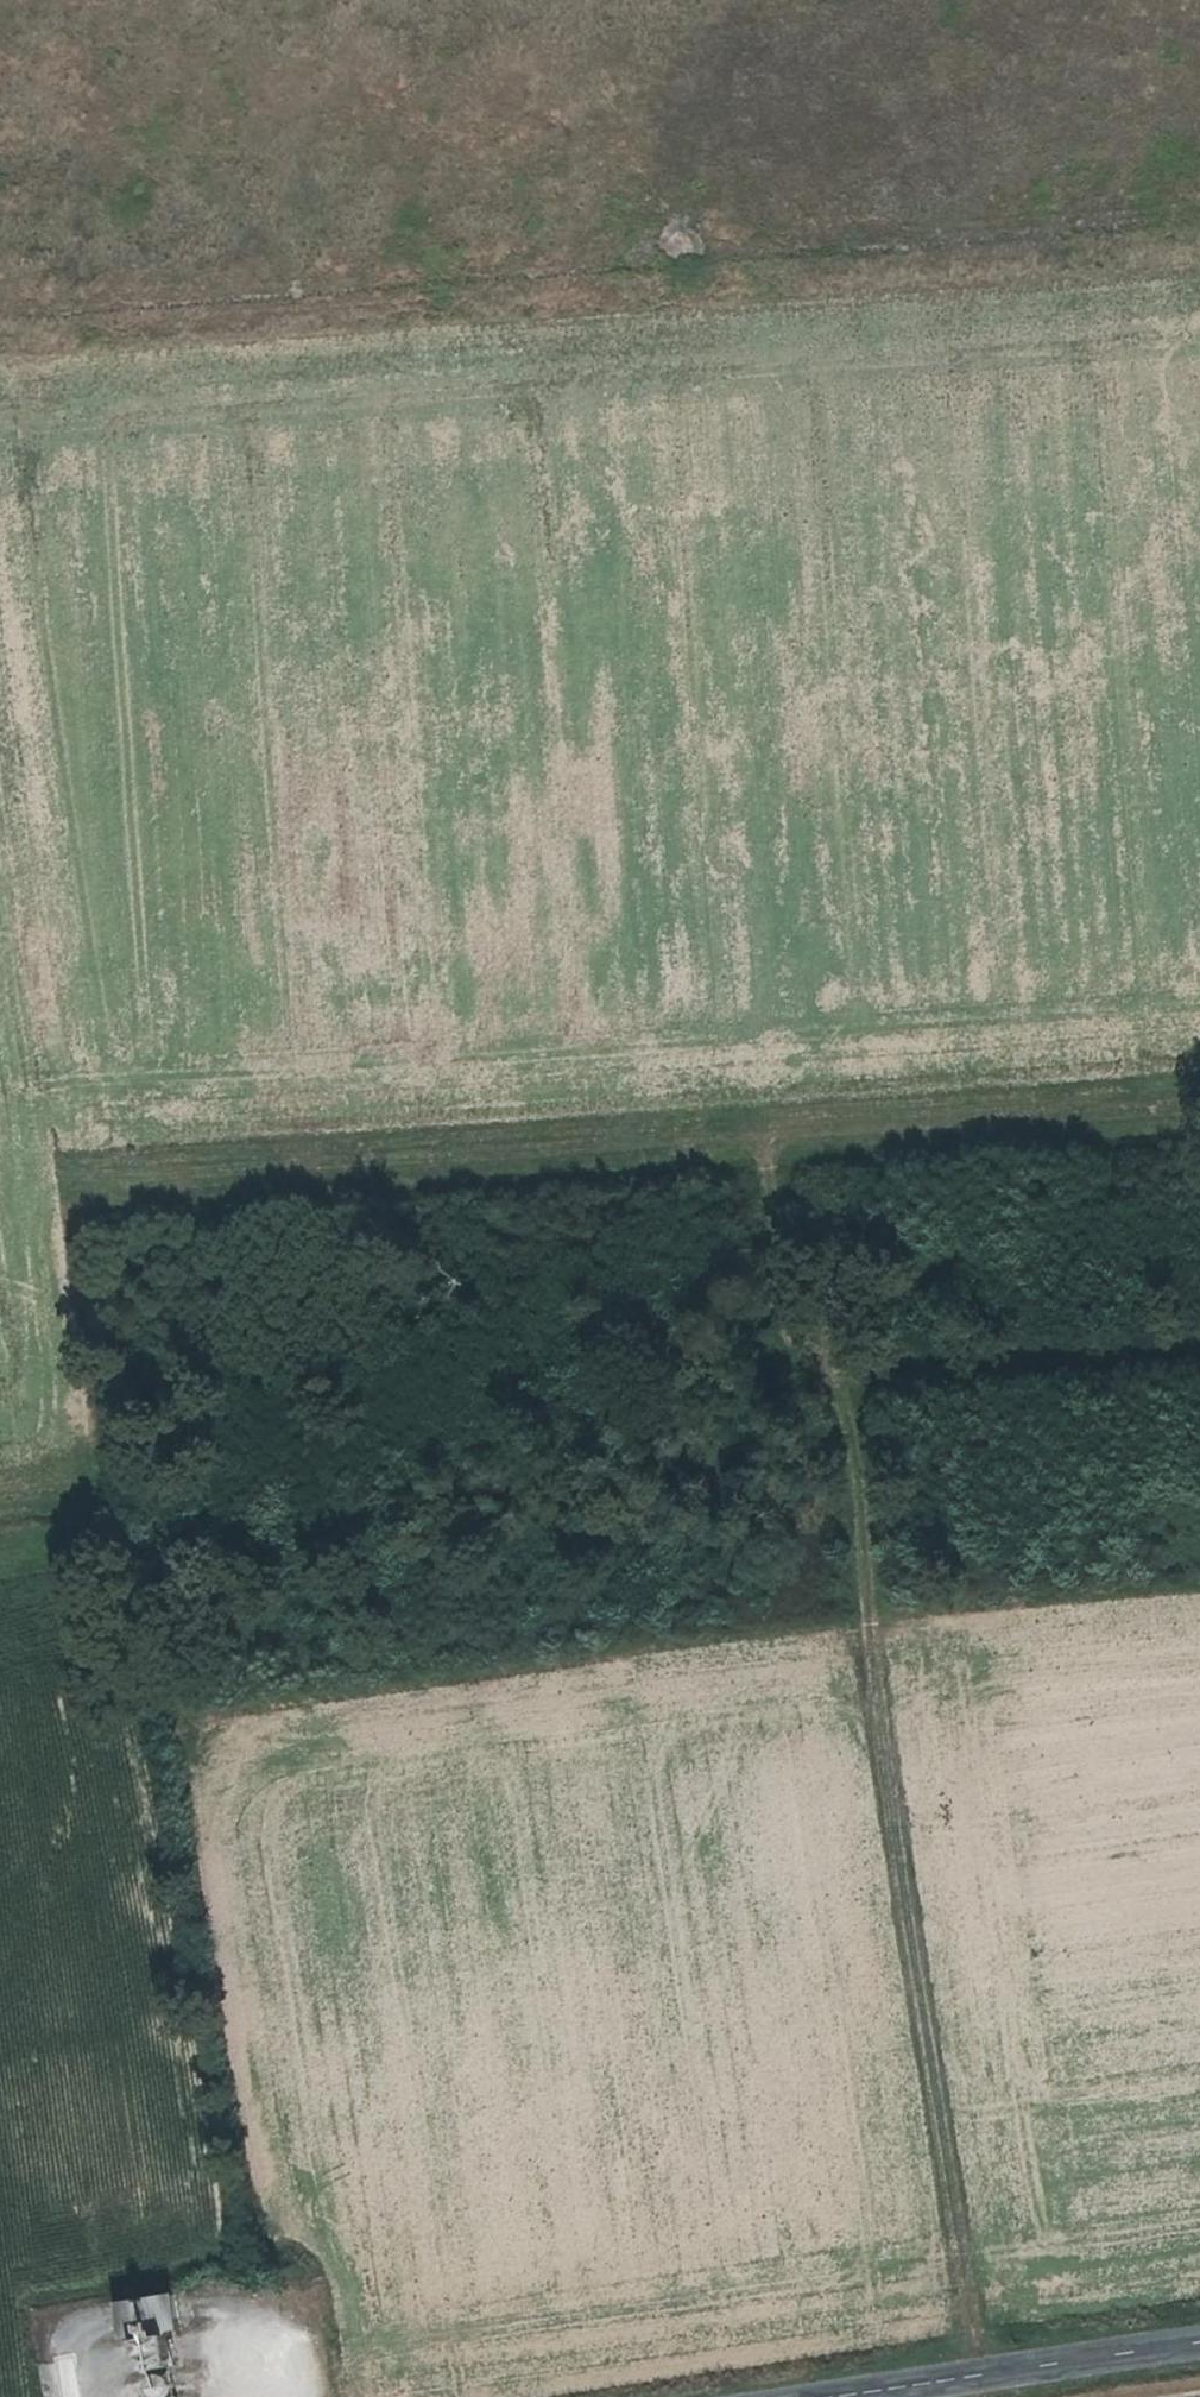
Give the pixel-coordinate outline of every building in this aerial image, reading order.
[(156,2329),(189,2321),(199,2320),(192,2285),(138,2295),(138,2297),(144,2331),(156,2329)] [(196,2358),(189,2321),(156,2329),(163,2365),(196,2358)] [(42,2396),(81,2396),(78,2358),(39,2360),(42,2396)]
